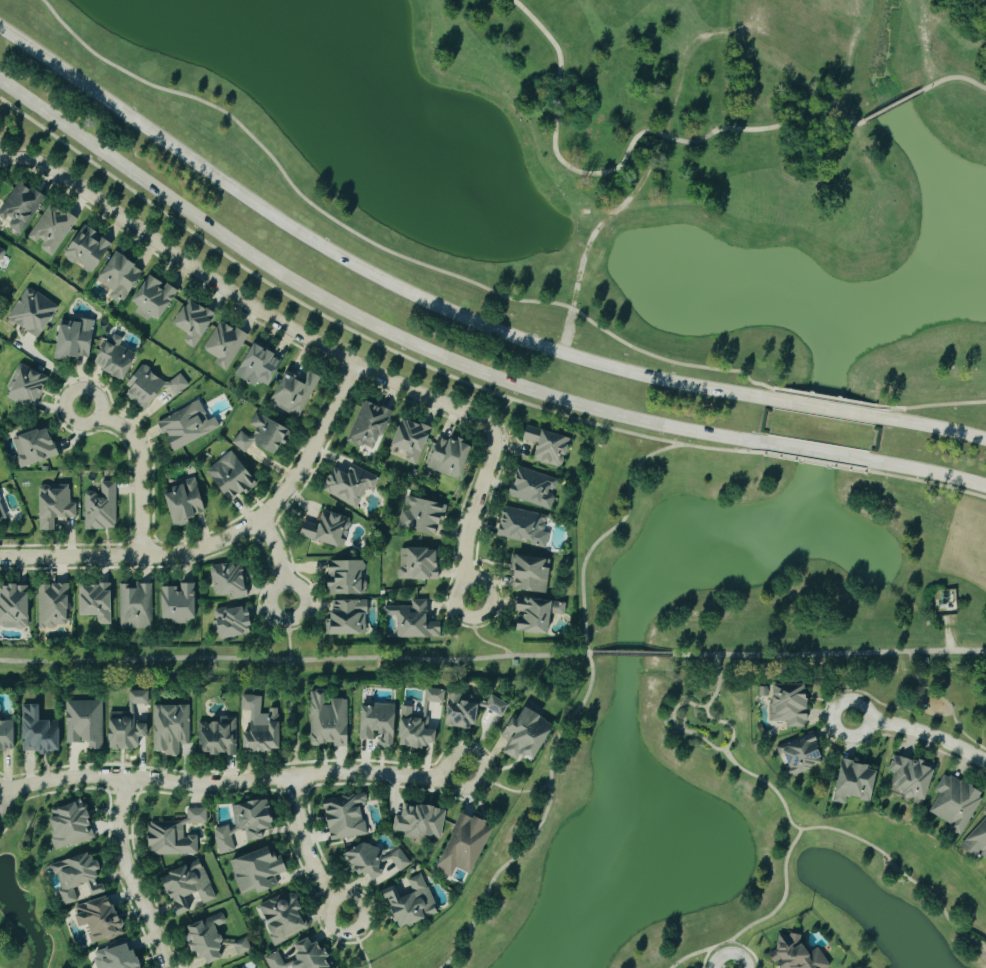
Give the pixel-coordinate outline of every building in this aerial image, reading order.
[(8,224),(6,226),(22,235),(46,196),(20,180),(0,212),(0,219),(8,224)] [(52,258),(78,220),(52,202),(27,238),(38,246),(37,248),(52,258)] [(114,241),(84,225),(65,259),(76,265),(76,264),(96,275),(114,241)] [(113,291),(109,297),(121,306),(145,271),(118,252),(98,282),(113,291)] [(160,321),(180,293),(153,274),(132,303),(139,307),(135,313),(150,323),(154,317),(160,321)] [(8,319),(40,339),(60,307),(28,287),(8,319)] [(195,351),(217,315),(191,300),(175,326),(188,333),(182,343),(195,351)] [(57,360),(71,362),(72,357),(90,360),(95,323),(63,319),(57,360)] [(226,371),(247,336),(221,320),(203,351),(216,359),(213,364),(226,371)] [(126,381),(137,356),(119,347),(123,339),(113,335),(109,344),(105,342),(93,366),(126,381)] [(255,387),(258,382),(269,388),(284,360),(255,343),(236,376),(255,387)] [(51,378),(20,363),(4,396),(35,411),(51,378)] [(180,374),(164,386),(148,366),(126,383),(134,393),(130,396),(142,410),(170,389),(176,396),(190,386),(180,374)] [(300,418),(321,377),(312,372),(307,382),(287,373),(272,404),(300,418)] [(349,441),(377,452),(393,412),(365,400),(349,441)] [(176,451),(221,428),(216,417),(210,421),(200,401),(158,422),(164,435),(167,433),(176,451)] [(232,446),(248,453),(252,443),(281,456),(293,429),(255,413),(250,426),(257,429),(253,439),(238,432),(232,446)] [(395,447),(408,452),(404,462),(420,467),(432,428),(403,419),(395,447)] [(563,468),(571,438),(527,427),(524,441),(539,445),(535,461),(563,468)] [(59,457),(51,428),(12,439),(20,468),(59,457)] [(224,498),(233,493),(237,499),(257,487),(236,451),(207,468),(224,498)] [(323,493),(358,509),(368,487),(374,490),(380,478),(352,465),(348,474),(334,468),(323,493)] [(552,510),(555,498),(551,497),(556,479),(520,468),(510,498),(552,510)] [(165,489),(175,526),(207,517),(197,480),(165,489)] [(85,530),(117,530),(116,482),(101,483),(101,493),(84,493),(85,530)] [(70,486),(39,486),(40,532),(55,531),(55,519),(76,519),(76,503),(70,503),(70,486)] [(439,536),(446,505),(406,497),(400,528),(439,536)] [(547,547),(550,534),(544,533),(547,516),(505,507),(499,538),(547,547)] [(300,537),(343,549),(351,519),(325,511),(321,527),(304,522),(300,537)] [(433,580),(433,574),(439,574),(439,549),(400,550),(400,580),(433,580)] [(552,569),(549,569),(550,560),(521,556),(516,591),(548,595),(552,569)] [(365,597),(365,562),(329,561),(329,596),(365,597)] [(214,596),(233,594),(234,599),(248,598),(245,563),(211,566),(214,596)] [(112,625),(113,585),(82,584),(81,617),(99,617),(98,625),(112,625)] [(120,585),(122,630),(153,628),(151,584),(120,585)] [(39,585),(38,628),(69,628),(70,586),(39,585)] [(164,589),(165,622),(197,622),(196,585),(181,585),(181,589),(164,589)] [(29,629),(30,587),(0,587),(0,629),(29,629)] [(567,604),(520,597),(517,615),(521,615),(519,631),(551,636),(554,615),(565,617),(567,604)] [(331,602),(331,620),(326,620),(326,636),(367,636),(367,601),(331,602)] [(442,638),(442,623),(435,624),(434,610),(428,610),(427,601),(412,601),(412,606),(384,607),(384,617),(397,616),(397,629),(398,640),(442,638)] [(212,612),(217,640),(254,634),(249,605),(212,612)] [(810,684),(776,683),(776,704),(769,704),(769,721),(789,721),(789,727),(809,727),(810,684)] [(425,701),(443,703),(445,690),(427,688),(425,701)] [(149,703),(148,690),(130,691),(131,704),(149,703)] [(310,692),(311,745),(335,744),(335,747),(348,747),(346,698),(332,698),(332,705),(322,705),(322,692),(310,692)] [(478,727),(479,695),(449,694),(448,726),(478,727)] [(262,695),(241,695),(241,710),(251,710),(251,733),(244,733),(244,747),(254,747),(254,751),(279,751),(279,711),(262,711),(262,695)] [(508,704),(489,695),(484,708),(502,716),(508,704)] [(102,700),(66,701),(67,742),(88,742),(88,749),(103,749),(102,700)] [(24,752),(60,751),(60,720),(41,720),(41,704),(23,704),(24,752)] [(397,705),(362,704),(361,739),(373,740),(373,731),(381,731),(381,738),(379,738),(379,747),(395,748),(397,705)] [(153,705),(153,752),(164,752),(164,756),(176,756),(176,744),(189,744),(188,705),(153,705)] [(438,729),(426,729),(426,718),(412,717),(413,706),(401,706),(400,745),(437,747),(438,729)] [(503,753),(517,761),(521,754),(536,762),(556,723),(526,707),(519,721),(510,717),(500,735),(509,740),(503,753)] [(112,711),(111,749),(139,750),(139,736),(148,736),(148,723),(133,723),(133,712),(112,711)] [(199,756),(236,754),(235,717),(222,717),(223,721),(198,721),(199,756)] [(0,720),(0,751),(16,751),(15,720),(0,720)] [(791,771),(825,764),(818,731),(797,736),(799,744),(786,747),(791,771)] [(938,768),(926,764),(926,763),(895,753),(889,772),(896,774),(892,788),(928,799),(938,768)] [(879,770),(871,769),(872,763),(841,759),(835,802),(846,804),(847,797),(874,801),(879,770)] [(941,793),(929,812),(959,830),(982,793),(947,771),(936,790),(941,793)] [(331,841),(368,834),(361,793),(324,800),(331,841)] [(232,806),(236,829),(229,830),(228,827),(212,830),(217,855),(237,851),(235,837),(242,836),(244,842),(265,838),(264,830),(276,827),(270,798),(232,806)] [(55,850),(96,838),(86,803),(79,805),(78,802),(50,810),(56,830),(49,832),(55,850)] [(442,837),(446,809),(404,803),(402,816),(395,815),(393,831),(405,832),(404,838),(422,840),(423,835),(442,837)] [(197,854),(197,836),(184,836),(183,824),(207,823),(206,808),(187,808),(187,821),(150,822),(151,855),(197,854)] [(494,824),(461,811),(438,871),(452,877),(456,868),(474,875),(494,824)] [(961,845),(977,859),(982,854),(985,857),(985,818),(961,845)] [(401,847),(382,859),(370,839),(345,855),(358,877),(369,871),(375,881),(386,874),(384,871),(394,865),(398,872),(411,864),(401,847)] [(231,861),(242,894),(258,889),(259,893),(278,887),(275,876),(286,872),(277,845),(231,861)] [(54,863),(60,889),(58,890),(61,906),(77,902),(74,887),(88,884),(92,896),(107,892),(104,883),(101,884),(97,871),(104,869),(101,859),(94,861),(92,853),(54,863)] [(216,899),(200,860),(164,875),(181,915),(193,910),(189,901),(199,897),(203,904),(216,899)] [(438,915),(423,874),(407,879),(412,894),(400,898),(396,886),(384,890),(398,929),(438,915)] [(301,910),(305,908),(297,892),(286,897),(284,893),(260,905),(273,932),(268,934),(273,945),(310,928),(301,910)] [(75,905),(80,927),(88,925),(92,943),(125,935),(115,896),(75,905)] [(209,964),(250,951),(246,937),(225,944),(219,926),(226,923),(223,914),(186,925),(194,952),(199,951),(201,959),(207,957),(209,964)] [(798,931),(785,939),(782,935),(774,941),(779,948),(768,955),(774,965),(783,959),(788,967),(827,967),(831,965),(820,948),(812,953),(798,931)] [(322,940),(313,944),(310,938),(294,944),(300,958),(284,965),(278,951),(264,957),(269,967),(334,967),(322,940)] [(136,950),(132,951),(129,942),(93,953),(98,967),(142,967),(136,950)]
